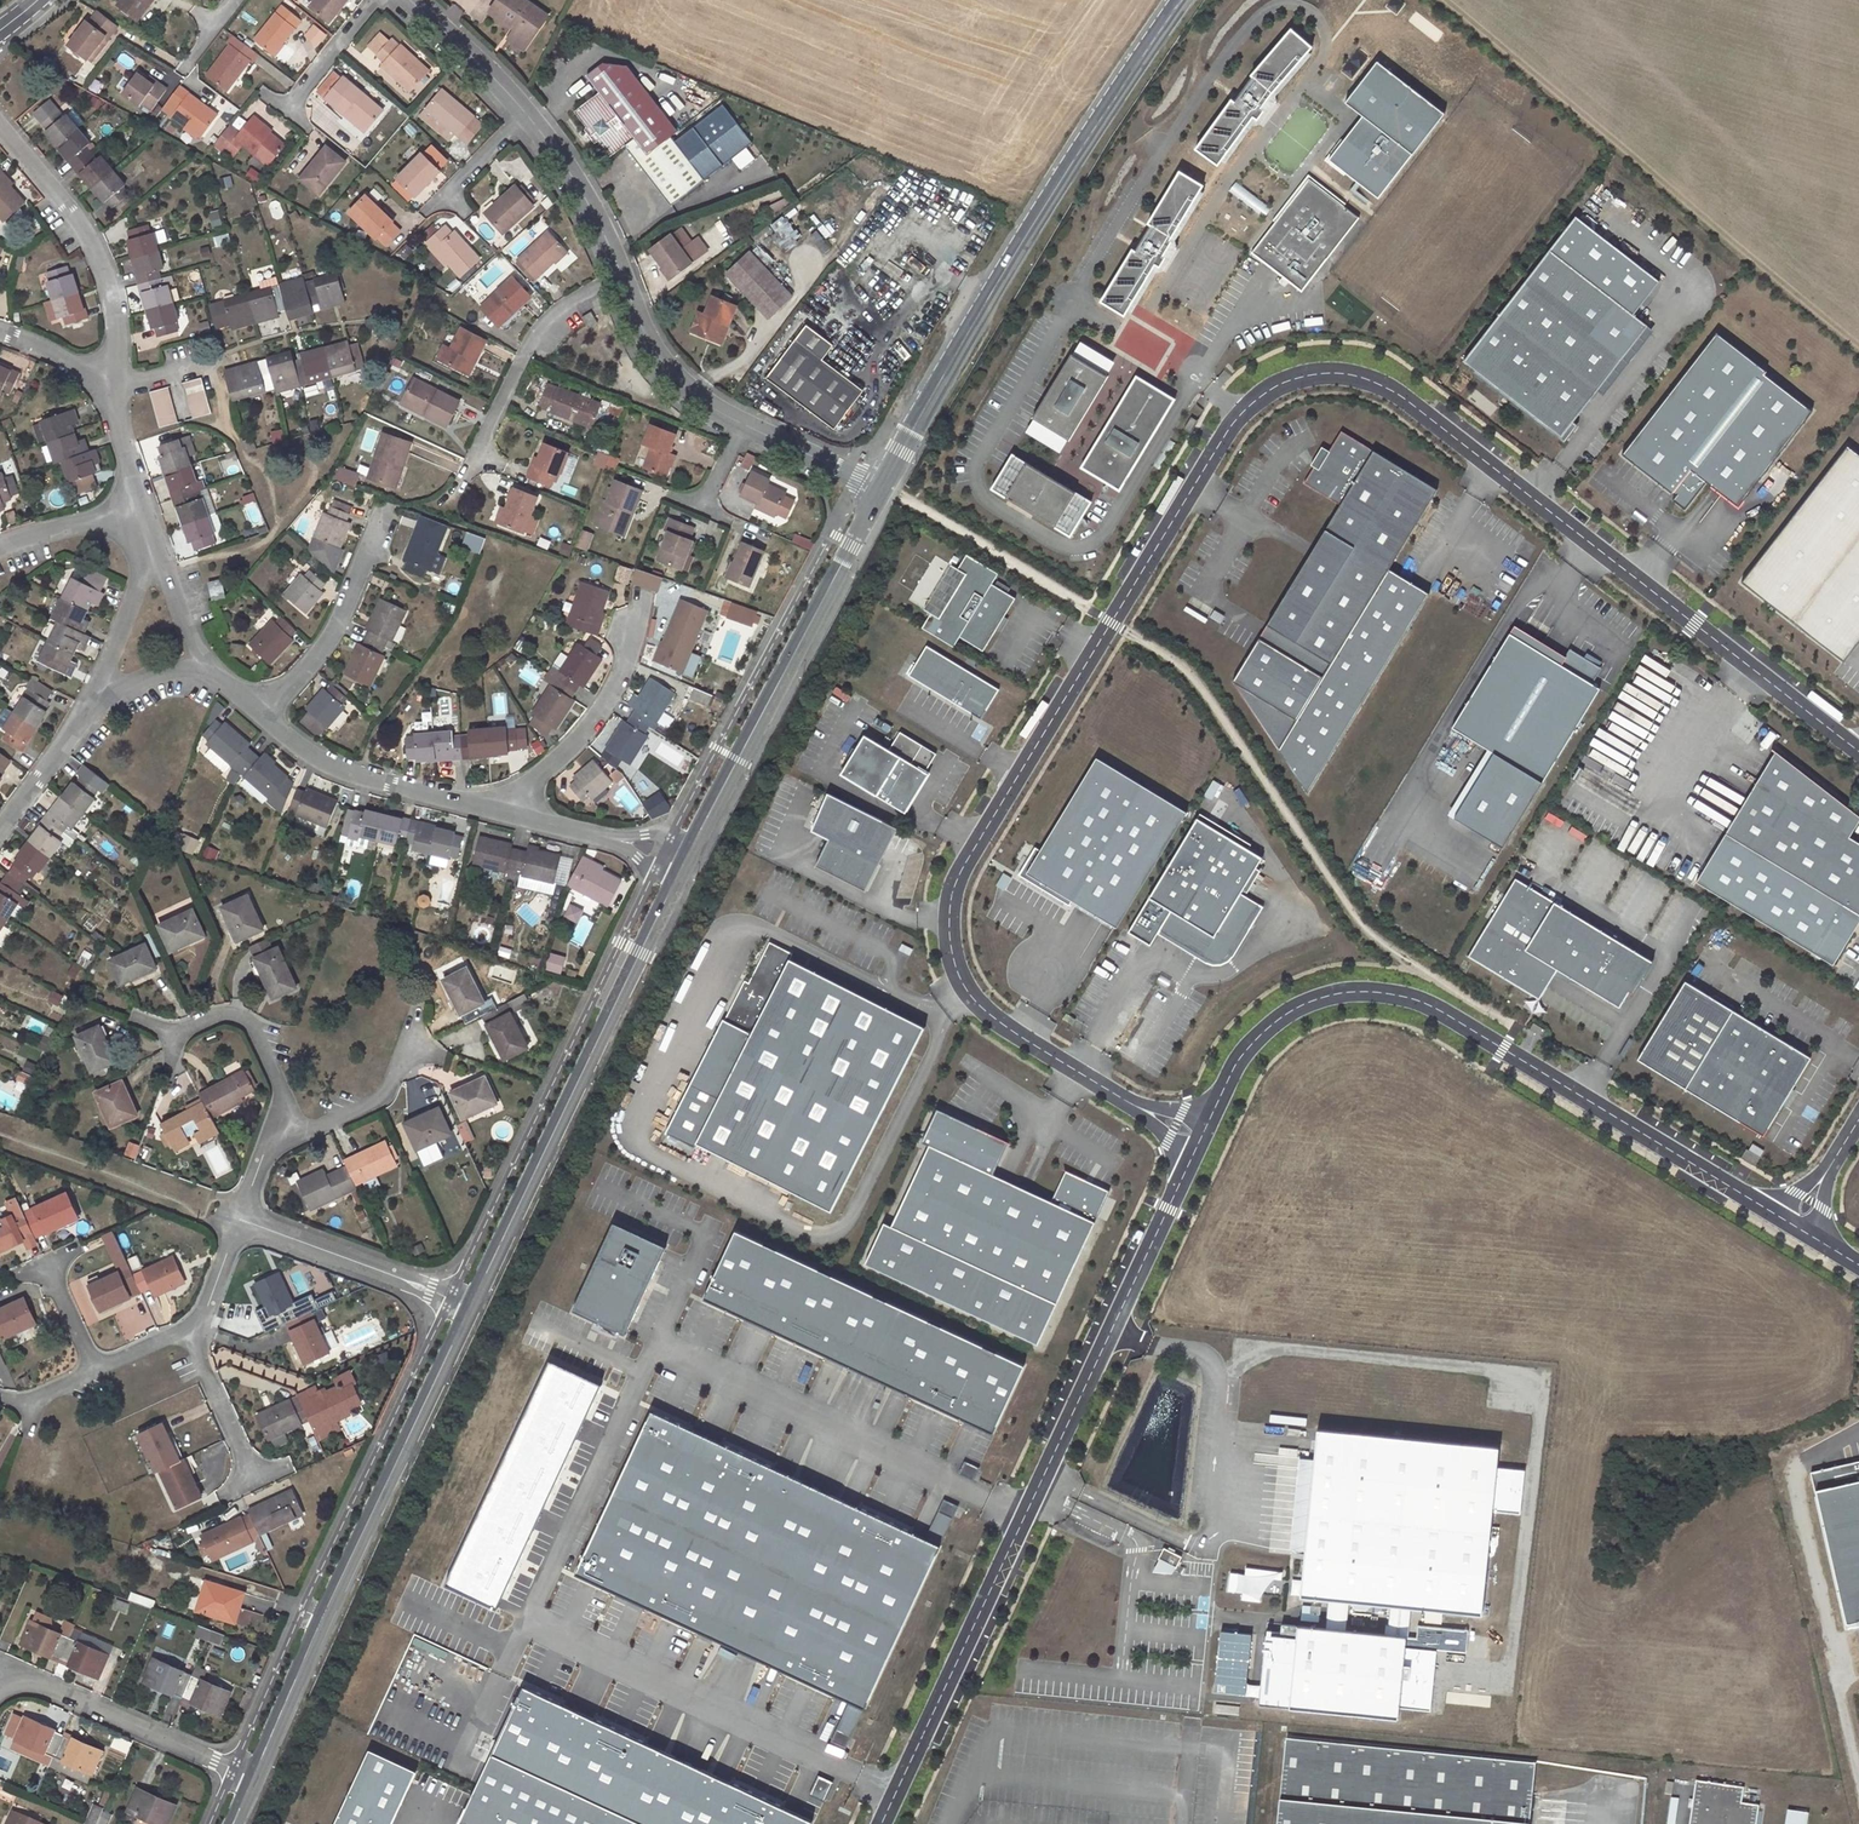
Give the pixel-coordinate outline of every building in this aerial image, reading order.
[(118,4),(138,21),(152,3),(149,0),(121,0),(118,4)] [(339,2),(341,0),(315,0),(310,6),(330,22),(343,5),(339,2)] [(533,14),(537,8),(526,0),(497,0),(490,11),(511,25),(512,23),(517,26),(512,34),(527,45),(543,21),(533,14)] [(282,4),(254,40),(272,54),(281,41),(283,43),(301,20),(282,4)] [(537,8),(533,14),(543,21),(547,15),(537,8)] [(86,21),(68,44),(88,59),(106,35),(108,37),(114,29),(95,15),(89,23),(86,21)] [(326,35),(314,25),(306,34),(318,44),(326,35)] [(1195,149),(1218,165),(1253,117),(1258,121),(1264,111),(1253,103),(1256,99),(1265,106),(1271,97),(1267,95),(1270,91),(1272,93),(1312,47),(1291,29),(1251,75),(1253,77),(1233,101),(1232,100),(1195,149)] [(512,34),(508,39),(523,50),(527,45),(512,34)] [(106,35),(88,59),(92,62),(110,38),(108,37),(106,35)] [(232,35),(226,43),(229,46),(207,75),(227,90),(249,60),(252,62),(258,54),(232,35)] [(389,40),(376,54),(385,63),(382,66),(410,91),(428,71),(401,45),(398,49),(389,40)] [(272,54),(275,56),(284,44),(283,43),(281,41),(272,54)] [(1329,159),(1379,198),(1412,155),(1444,114),(1376,61),(1345,103),(1362,117),(1329,159)] [(601,63),(586,75),(598,91),(574,110),(585,126),(583,128),(594,143),(597,141),(608,157),(624,145),(669,205),(702,180),(616,64),(601,63)] [(122,92),(140,105),(142,102),(152,109),(167,89),(156,82),(154,85),(147,79),(137,72),(122,92)] [(334,73),(319,91),(327,97),(341,79),(334,73)] [(147,79),(154,85),(156,82),(149,76),(147,79)] [(369,128),(384,109),(343,76),(341,79),(327,97),(326,98),(344,113),(347,110),(369,128)] [(179,86),(163,108),(201,136),(218,116),(179,86)] [(475,116),(442,89),(425,109),(426,109),(454,133),(467,143),(483,125),(474,117),(475,116)] [(157,106),(145,121),(150,124),(162,109),(157,106)] [(129,194),(123,187),(125,185),(100,155),(96,159),(90,152),(86,147),(90,143),(66,115),(64,116),(58,109),(42,122),(48,129),(46,131),(70,160),(69,161),(79,173),(80,172),(105,202),(108,200),(114,206),(129,194)] [(454,133),(426,109),(420,116),(449,140),(454,133)] [(344,113),(367,131),(369,128),(347,110),(344,113)] [(282,149),(267,136),(270,133),(272,131),(254,116),(240,132),(231,125),(215,145),(224,152),(236,138),(268,165),(282,149)] [(185,131),(181,138),(191,144),(196,137),(185,131)] [(270,133),(267,136),(282,149),(285,145),(270,133)] [(746,165),(760,153),(753,145),(739,157),(746,165)] [(315,164),(302,180),(319,194),(346,162),(326,146),(314,162),(315,164)] [(426,150),(423,153),(439,170),(443,166),(426,150)] [(422,153),(396,178),(412,194),(421,185),(423,188),(440,171),(439,170),(423,153),(422,153)] [(1,175),(4,173),(0,169),(0,216),(5,221),(25,204),(1,175)] [(253,169),(247,174),(255,183),(261,178),(253,169)] [(1101,302),(1124,315),(1155,265),(1160,268),(1166,258),(1163,256),(1155,250),(1157,246),(1166,251),(1171,242),(1168,240),(1170,237),(1172,238),(1203,186),(1180,171),(1148,223),(1151,225),(1135,251),(1132,249),(1101,302)] [(1308,180),(1252,253),(1302,291),(1327,259),(1359,218),(1308,180)] [(1226,194),(1264,215),(1270,204),(1232,184),(1226,194)] [(516,185),(501,199),(504,202),(488,216),(502,233),(534,205),(531,203),(520,189),(516,185)] [(523,187),(520,189),(531,203),(534,199),(523,187)] [(366,195),(349,212),(376,239),(378,237),(392,224),(394,222),(366,195)] [(274,218),(284,215),(280,199),(270,202),(274,218)] [(501,199),(485,213),(488,216),(504,202),(501,199)] [(221,209),(210,211),(213,227),(225,224),(221,209)] [(790,215),(772,223),(783,248),(801,240),(790,215)] [(523,249),(548,226),(541,218),(516,241),(523,249)] [(392,224),(378,237),(386,244),(400,231),(392,224)] [(178,331),(175,322),(178,321),(168,285),(163,286),(159,270),(164,269),(153,232),(151,233),(149,225),(128,230),(131,238),(129,239),(139,275),(136,276),(141,292),(143,291),(154,328),(155,328),(158,337),(178,331)] [(445,226),(426,244),(433,252),(436,249),(461,276),(480,259),(455,231),(452,233),(445,226)] [(161,243),(169,241),(166,228),(158,230),(161,243)] [(548,232),(518,259),(535,277),(566,250),(548,232)] [(649,249),(671,278),(691,263),(689,261),(703,251),(691,235),(677,245),(670,234),(649,249)] [(407,242),(398,252),(405,259),(414,250),(407,242)] [(1561,437),(1647,326),(1549,250),(1463,361),(1561,437)] [(749,251),(726,273),(767,317),(791,295),(749,251)] [(67,266),(48,272),(51,281),(48,282),(60,318),(65,316),(67,325),(89,318),(87,309),(84,310),(73,274),(70,275),(67,266)] [(277,316),(275,312),(293,306),(296,315),(334,305),(332,301),(344,296),(337,273),(305,282),(304,278),(215,303),(221,326),(233,323),(235,327),(277,316)] [(278,276),(260,278),(261,286),(279,284),(278,276)] [(513,277),(481,306),(495,322),(512,307),(516,311),(531,297),(513,277)] [(714,327),(730,331),(732,321),(731,318),(731,315),(734,316),(737,299),(735,296),(712,290),(708,309),(702,308),(698,327),(713,332),(714,327)] [(512,307),(495,322),(499,326),(516,311),(512,307)] [(591,311),(581,317),(588,328),(597,322),(591,311)] [(200,322),(202,332),(212,329),(210,320),(200,322)] [(807,324),(767,377),(834,429),(863,391),(822,360),(833,345),(807,324)] [(713,332),(729,336),(730,331),(714,327),(713,332)] [(444,345),(437,358),(466,372),(473,358),(476,360),(486,340),(462,328),(451,348),(444,345)] [(1812,411),(1764,374),(1766,372),(1716,333),(1622,455),(1676,497),(1673,501),(1685,510),(1706,483),(1738,508),(1812,411)] [(249,369),(226,375),(233,399),(275,387),(277,391),(365,366),(358,343),(347,346),(345,342),(304,353),(305,358),(287,362),(285,354),(247,364),(249,369)] [(1071,354),(1033,418),(1069,440),(1108,376),(1071,354)] [(473,358),(466,372),(469,374),(476,360),(473,358)] [(1,394),(3,389),(11,393),(20,373),(13,369),(12,371),(0,366),(0,394),(1,394)] [(378,395),(390,372),(386,370),(374,393),(378,395)] [(1081,467),(1120,490),(1175,399),(1136,376),(1081,467)] [(201,377),(185,382),(195,418),(211,413),(201,377)] [(414,378),(403,399),(429,411),(426,415),(447,426),(460,401),(414,378)] [(548,383),(538,407),(591,427),(600,403),(548,383)] [(324,403),(322,384),(306,386),(309,405),(324,403)] [(165,387),(149,392),(159,428),(175,424),(165,387)] [(403,399),(401,402),(426,415),(429,411),(403,399)] [(55,459),(55,460),(56,463),(63,460),(70,482),(72,481),(93,474),(96,473),(92,460),(98,458),(95,449),(89,452),(84,439),(77,441),(71,424),(79,422),(74,409),(42,420),(50,444),(42,447),(47,462),(55,459)] [(1191,432),(1198,421),(1191,417),(1184,429),(1191,432)] [(310,421),(312,431),(321,429),(319,419),(310,421)] [(651,424),(643,442),(653,446),(645,467),(662,473),(665,464),(671,466),(675,455),(668,453),(675,435),(651,424)] [(283,429),(272,431),(273,442),(285,441),(283,429)] [(1259,638),(1232,682),(1296,720),(1389,570),(1437,489),(1341,431),(1324,459),(1320,457),(1304,483),(1340,505),(1267,625),(1314,654),(1306,667),(1259,638)] [(384,433),(368,478),(392,486),(399,465),(403,466),(411,442),(384,433)] [(214,543),(212,535),(215,534),(208,515),(202,497),(197,499),(191,483),(196,481),(184,447),(192,444),(189,435),(159,445),(162,453),(160,455),(172,489),(170,490),(176,506),(178,506),(190,542),(193,541),(196,549),(214,543)] [(532,465),(527,476),(551,486),(553,480),(555,474),(559,476),(560,473),(567,455),(568,452),(544,443),(535,466),(532,465)] [(1839,446),(1736,581),(1838,660),(1858,633),(1858,634),(1858,461),(1839,446)] [(741,465),(751,470),(757,457),(748,452),(741,465)] [(616,468),(620,458),(606,453),(603,463),(616,468)] [(991,489),(1070,537),(1091,502),(1012,454),(991,489)] [(569,477),(576,459),(567,455),(560,473),(569,477)] [(668,475),(671,466),(665,464),(662,473),(668,475)] [(399,465),(392,486),(396,487),(403,466),(399,465)] [(359,475),(336,467),(333,478),(355,486),(359,475)] [(752,471),(741,494),(758,502),(755,506),(774,515),(786,492),(767,483),(769,479),(752,471)] [(1765,489),(1777,478),(1772,472),(1760,483),(1765,489)] [(3,501),(12,498),(3,473),(0,474),(0,510),(5,508),(3,501)] [(93,474),(72,481),(76,492),(96,486),(93,474)] [(603,500),(594,523),(618,533),(627,511),(633,513),(641,491),(615,481),(607,502),(603,500)] [(514,487),(500,523),(523,532),(524,531),(530,515),(537,496),(514,487)] [(339,549),(349,522),(346,520),(349,513),(331,506),(328,513),(325,512),(310,551),(333,571),(341,550),(339,549)] [(627,511),(618,533),(624,535),(633,513),(627,511)] [(215,513),(208,515),(215,534),(222,531),(215,513)] [(408,561),(405,568),(423,575),(426,568),(429,569),(446,524),(422,515),(404,559),(408,561)] [(532,534),(538,519),(530,515),(524,531),(532,534)] [(669,531),(657,559),(681,569),(692,541),(689,539),(694,528),(669,518),(666,529),(669,531)] [(576,546),(590,551),(595,532),(582,528),(576,546)] [(813,548),(816,541),(797,533),(794,540),(813,548)] [(743,541),(728,577),(749,587),(765,550),(743,541)] [(571,546),(563,543),(559,553),(567,556),(571,546)] [(930,613),(922,628),(953,647),(959,637),(983,651),(1015,598),(992,584),(998,573),(966,554),(958,569),(965,573),(939,618),(930,613)] [(951,564),(924,609),(930,613),(939,618),(965,573),(958,569),(951,564)] [(620,567),(616,579),(627,582),(631,570),(620,567)] [(639,567),(633,583),(660,592),(665,577),(639,567)] [(302,574),(284,595),(305,613),(323,591),(320,589),(325,582),(311,570),(305,576),(302,574)] [(1296,720),(1278,749),(1306,793),(1428,594),(1389,570),(1296,720)] [(83,633),(90,620),(83,617),(90,601),(98,605),(104,592),(99,590),(102,581),(83,572),(80,580),(73,577),(52,618),(59,621),(39,660),(70,675),(76,664),(70,660),(77,645),(84,648),(89,636),(83,633)] [(221,578),(208,582),(212,601),(225,597),(221,578)] [(599,626),(595,625),(608,590),(582,581),(567,624),(596,634),(599,626)] [(360,643),(345,674),(369,685),(384,655),(381,653),(387,639),(391,641),(406,610),(382,598),(367,629),(370,631),(363,645),(360,643)] [(659,647),(654,659),(683,672),(692,652),(689,651),(706,608),(682,600),(662,648),(659,647)] [(733,603),(729,618),(760,625),(763,610),(733,603)] [(273,620),(249,645),(269,663),(293,638),(290,635),(295,630),(282,617),(276,622),(273,620)] [(1267,625),(1259,638),(1306,667),(1314,654),(1267,625)] [(1564,658),(1511,627),(1449,730),(1484,752),(1446,816),(1495,846),(1595,689),(1588,685),(1598,668),(1568,651),(1564,658)] [(600,648),(588,640),(584,646),(596,654),(600,648)] [(574,699),(571,697),(579,684),(582,686),(601,658),(596,654),(584,646),(579,643),(560,671),(564,674),(559,680),(555,687),(551,684),(532,713),(535,715),(552,726),(554,728),(574,699)] [(996,690),(924,647),(906,677),(977,721),(996,690)] [(518,676),(532,685),(542,672),(527,662),(518,676)] [(548,673),(559,680),(564,674),(560,671),(553,666),(548,673)] [(559,680),(548,673),(544,679),(551,684),(555,687),(559,680)] [(624,719),(606,748),(629,763),(647,734),(644,732),(652,719),(656,721),(674,692),(651,677),(633,706),(636,709),(628,721),(624,719)] [(1232,682),(1278,749),(1296,720),(1232,682)] [(345,706),(342,703),(347,698),(332,685),(327,691),(324,688),(307,709),(327,727),(345,706)] [(838,686),(833,693),(848,703),(853,696),(838,686)] [(711,706),(715,693),(695,687),(691,701),(711,706)] [(47,711),(45,709),(50,702),(33,691),(28,698),(26,697),(5,729),(9,732),(4,739),(22,751),(28,744),(26,743),(47,711)] [(535,715),(530,723),(546,734),(552,726),(535,715)] [(878,717),(875,724),(890,731),(894,725),(878,717)] [(247,772),(244,775),(270,797),(289,777),(263,755),(259,758),(248,748),(251,744),(225,722),(222,725),(216,720),(203,734),(209,740),(207,742),(232,765),(236,762),(247,772)] [(980,723),(974,738),(984,742),(991,728),(980,723)] [(470,757),(470,755),(509,752),(509,749),(517,748),(516,728),(507,729),(506,726),(468,729),(469,735),(452,736),(452,731),(414,734),(414,737),(406,738),(407,758),(416,757),(416,759),(453,756),(454,759),(470,757)] [(885,752),(860,736),(837,776),(900,813),(923,777),(920,775),(934,754),(898,733),(885,752)] [(538,755),(547,752),(541,739),(533,743),(538,755)] [(1468,764),(1472,748),(1456,744),(1452,761),(1468,764)] [(1858,820),(1858,816),(1775,751),(1693,884),(1832,968),(1858,924),(1858,843),(1849,837),(1858,820)] [(1019,874),(1018,875),(1069,906),(1072,901),(1117,928),(1128,932),(1150,945),(1157,933),(1155,932),(1159,925),(1161,927),(1161,928),(1186,942),(1183,949),(1193,955),(1198,947),(1205,953),(1203,956),(1204,957),(1206,959),(1209,960),(1212,961),(1215,961),(1218,961),(1221,960),(1224,959),(1227,957),(1229,955),(1249,922),(1253,924),(1263,907),(1261,906),(1259,909),(1238,896),(1240,893),(1262,857),(1096,758),(1040,851),(1035,847),(1034,849),(1035,849),(1020,874),(1019,874)] [(576,781),(570,785),(581,800),(588,794),(591,798),(612,780),(595,759),(574,777),(576,781)] [(617,768),(610,773),(614,778),(622,771),(617,768)] [(614,778),(616,780),(623,773),(622,771),(614,778)] [(20,857),(14,864),(30,876),(31,877),(37,870),(39,871),(62,840),(57,837),(67,825),(72,827),(94,797),(92,795),(98,788),(82,776),(77,784),(74,782),(52,812),(50,811),(41,824),(42,825),(19,856),(20,857)] [(1214,801),(1222,784),(1214,780),(1206,797),(1214,801)] [(296,814),(322,824),(321,828),(338,835),(345,807),(337,804),(338,801),(306,788),(304,792),(297,789),(290,806),(297,810),(296,814)] [(1245,805),(1250,801),(1241,788),(1236,792),(1245,805)] [(663,791),(644,800),(653,819),(673,809),(663,791)] [(880,828),(884,821),(827,792),(809,829),(828,839),(815,866),(865,891),(879,864),(865,856),(880,828)] [(377,839),(396,844),(398,839),(414,843),(412,848),(449,857),(450,855),(459,857),(464,837),(455,835),(456,833),(419,824),(419,822),(403,818),(402,820),(366,810),(365,812),(356,810),(355,814),(352,826),(350,838),(359,840),(360,835),(369,837),(367,847),(375,850),(377,839)] [(352,826),(355,814),(348,813),(345,824),(352,826)] [(179,846),(195,854),(202,841),(185,833),(179,846)] [(480,837),(473,863),(507,871),(505,878),(520,882),(522,874),(555,883),(562,857),(528,849),(527,852),(512,849),(513,845),(480,837)] [(217,859),(219,849),(208,846),(206,856),(217,859)] [(1495,855),(1493,854),(1406,856),(1480,889),(1495,855)] [(622,881),(589,864),(591,861),(583,856),(568,883),(608,905),(622,881)] [(1387,881),(1386,857),(1358,858),(1359,882),(1387,881)] [(30,876),(14,864),(8,872),(24,884),(30,876)] [(1652,962),(1515,879),(1468,956),(1539,999),(1558,970),(1619,1007),(1629,992),(1633,994),(1652,962)] [(18,903),(13,900),(18,893),(0,881),(0,931),(18,903)] [(1238,896),(1259,909),(1261,906),(1240,893),(1238,896)] [(248,895),(222,907),(231,926),(234,924),(241,939),(264,929),(248,895)] [(431,907),(433,896),(421,895),(420,906),(431,907)] [(593,920),(584,917),(587,907),(571,901),(565,917),(578,922),(571,943),(584,947),(593,920)] [(523,904),(516,912),(531,926),(538,918),(523,904)] [(189,943),(188,940),(203,933),(193,909),(159,925),(171,951),(189,943)] [(1159,925),(1155,932),(1157,933),(1183,949),(1186,942),(1161,928),(1161,927),(1159,925)] [(268,939),(250,948),(273,999),(297,988),(279,947),(272,950),(268,939)] [(792,953),(769,941),(748,982),(744,980),(724,1019),(722,1018),(721,1020),(723,1021),(720,1026),(747,1040),(719,1095),(691,1081),(666,1131),(667,1132),(668,1132),(695,1146),(697,1142),(832,1211),(925,1027),(789,958),(792,953)] [(146,944),(111,960),(122,984),(157,968),(146,944)] [(552,954),(548,966),(563,971),(567,959),(552,954)] [(72,965),(69,975),(79,978),(81,968),(72,965)] [(467,968),(444,979),(461,1013),(484,1002),(467,968)] [(1811,1058),(1732,1010),(1685,981),(1637,1059),(1685,1088),(1763,1136),(1811,1058)] [(62,1009),(68,998),(54,990),(48,1001),(62,1009)] [(511,998),(512,1009),(530,1006),(528,995),(511,998)] [(500,1006),(483,1015),(505,1059),(528,1047),(510,1013),(505,1015),(500,1006)] [(30,1018),(26,1029),(42,1035),(46,1024),(30,1018)] [(1063,1038),(1072,1024),(1062,1019),(1054,1032),(1063,1038)] [(721,1020),(691,1081),(719,1095),(747,1040),(720,1026),(723,1021),(721,1020)] [(1541,1036),(1545,1030),(1533,1023),(1529,1029),(1541,1036)] [(100,1026),(76,1036),(92,1071),(115,1060),(100,1026)] [(45,1032),(39,1047),(48,1051),(54,1036),(45,1032)] [(23,1070),(35,1075),(38,1065),(26,1061),(23,1070)] [(240,1102),(237,1098),(256,1088),(245,1069),(208,1089),(221,1113),(240,1102)] [(20,1071),(17,1080),(30,1085),(33,1076),(20,1071)] [(486,1077),(466,1085),(468,1089),(453,1095),(463,1118),(498,1103),(486,1077)] [(119,1083),(97,1093),(111,1126),(137,1115),(129,1097),(126,1098),(119,1083)] [(208,1089),(199,1094),(212,1118),(221,1113),(208,1089)] [(203,1102),(161,1125),(172,1145),(188,1137),(181,1126),(195,1118),(202,1129),(195,1133),(200,1142),(219,1132),(212,1118),(203,1102)] [(439,1108),(420,1116),(422,1120),(406,1127),(417,1149),(451,1133),(439,1108)] [(1003,1139),(934,1108),(918,1140),(930,1145),(988,1172),(1003,1139)] [(188,1137),(172,1145),(174,1149),(190,1141),(188,1137)] [(129,1141),(124,1155),(136,1159),(140,1145),(129,1141)] [(386,1141),(344,1161),(347,1167),(356,1185),(397,1166),(386,1141)] [(217,1175),(230,1168),(217,1145),(204,1152),(217,1175)] [(1057,1303),(1109,1190),(1066,1170),(1051,1201),(988,1172),(930,1145),(892,1226),(1052,1300),(1057,1303)] [(1755,1166),(1760,1157),(1746,1148),(1741,1158),(1755,1166)] [(324,1170),(298,1183),(311,1209),(357,1188),(356,1185),(347,1167),(336,1172),(341,1182),(332,1186),(327,1176),(324,1170)] [(336,1172),(327,1176),(332,1186),(341,1182),(336,1172)] [(298,1183),(291,1185),(304,1212),(311,1209),(298,1183)] [(775,1185),(772,1193),(787,1199),(790,1190),(775,1185)] [(66,1193),(23,1213),(33,1235),(34,1237),(77,1217),(66,1193)] [(7,1205),(12,1215),(0,1221),(0,1250),(33,1235),(23,1213),(17,1201),(7,1205)] [(1052,1300),(892,1226),(880,1221),(860,1262),(1034,1341),(1052,1300)] [(658,1245),(608,1222),(568,1308),(616,1331),(658,1245)] [(1016,1362),(729,1229),(697,1296),(985,1429),(1016,1362)] [(87,1252),(105,1243),(101,1236),(83,1245),(87,1252)] [(173,1256),(133,1275),(137,1283),(140,1291),(152,1286),(156,1294),(185,1282),(173,1256)] [(129,1267),(90,1285),(101,1310),(130,1297),(126,1288),(137,1283),(133,1275),(129,1267)] [(279,1273),(256,1283),(270,1315),(280,1311),(285,1322),(299,1316),(279,1273)] [(320,1306),(337,1300),(334,1293),(318,1298),(320,1306)] [(0,1309),(0,1334),(5,1332),(6,1336),(36,1322),(24,1298),(0,1309)] [(77,1301),(84,1326),(95,1323),(88,1298),(77,1301)] [(280,1311),(270,1315),(275,1327),(285,1322),(280,1311)] [(314,1319),(291,1330),(305,1362),(329,1351),(314,1319)] [(174,1367),(165,1370),(172,1384),(180,1381),(174,1367)] [(309,1420),(314,1430),(329,1423),(351,1413),(349,1408),(359,1403),(352,1386),(341,1391),(339,1387),(341,1388),(343,1387),(344,1385),(343,1383),(341,1382),(339,1383),(338,1385),(339,1386),(326,1392),(321,1394),(311,1399),(307,1391),(297,1394),(298,1396),(309,1420)] [(359,1403),(363,1402),(355,1385),(352,1386),(359,1403)] [(298,1396),(258,1414),(269,1438),(309,1420),(298,1396)] [(856,1705),(931,1544),(646,1412),(570,1570),(856,1705)] [(162,1422),(138,1434),(156,1471),(160,1469),(179,1460),(162,1422)] [(329,1423),(314,1430),(316,1433),(330,1427),(329,1423)] [(1331,1599),(1328,1629),(1297,1626),(1296,1638),(1266,1635),(1259,1704),(1397,1718),(1406,1636),(1405,1637),(1408,1607),(1481,1614),(1498,1448),(1317,1430),(1300,1596),(1331,1599)] [(179,1460),(160,1469),(178,1507),(201,1496),(184,1458),(179,1460)] [(964,1462),(961,1475),(976,1478),(979,1465),(964,1462)] [(1809,1475),(1844,1631),(1858,1628),(1858,1464),(1809,1475)] [(293,1489),(249,1510),(251,1514),(259,1533),(304,1513),(293,1489)] [(944,1539),(959,1505),(945,1499),(930,1533),(944,1539)] [(241,1517),(201,1535),(212,1558),(261,1536),(259,1533),(251,1514),(242,1518),(241,1517)] [(1168,1574),(1174,1564),(1157,1553),(1150,1564),(1152,1565),(1166,1573),(1168,1574)] [(1166,1573),(1152,1565),(1146,1576),(1163,1578),(1166,1573)] [(1247,1573),(1231,1573),(1230,1592),(1244,1593),(1244,1601),(1263,1602),(1263,1595),(1284,1596),(1286,1570),(1248,1568),(1247,1573)] [(244,1591),(206,1580),(197,1610),(235,1621),(244,1591)] [(155,1600),(132,1592),(129,1600),(152,1607),(155,1600)] [(117,1599),(114,1607),(126,1611),(128,1603),(117,1599)] [(1352,1602),(1352,1608),(1367,1610),(1368,1603),(1352,1602)] [(31,1621),(22,1643),(51,1656),(52,1654),(61,1658),(75,1626),(65,1621),(59,1633),(31,1621)] [(200,1625),(196,1634),(208,1639),(213,1629),(200,1625)] [(213,1629),(208,1639),(220,1643),(224,1633),(213,1629)] [(1251,1634),(1221,1631),(1215,1691),(1245,1694),(1251,1634)] [(84,1633),(79,1642),(109,1655),(113,1646),(84,1633)] [(70,1638),(61,1658),(70,1662),(69,1664),(99,1677),(109,1655),(70,1638)] [(154,1658),(144,1681),(173,1694),(174,1692),(183,1696),(193,1675),(154,1658)] [(193,1675),(183,1696),(193,1701),(192,1702),(221,1715),(232,1692),(193,1675)] [(821,1814),(525,1689),(467,1823),(817,1823),(821,1814)] [(1239,1708),(1215,1705),(1214,1713),(1239,1715),(1239,1708)] [(25,1716),(15,1738),(54,1756),(63,1735),(53,1731),(54,1729),(25,1716)] [(63,1735),(54,1756),(93,1773),(102,1750),(73,1737),(72,1739),(63,1735)] [(1286,1741),(1278,1823),(1529,1823),(1535,1766),(1286,1741)] [(421,1769),(372,1749),(342,1823),(399,1823),(421,1769)] [(820,1776),(812,1794),(827,1800),(834,1782),(820,1776)] [(1674,1783),(1666,1782),(1664,1794),(1671,1795),(1674,1783)] [(1703,1784),(1695,1782),(1693,1798),(1701,1799),(1703,1784)] [(1743,1789),(1703,1784),(1701,1799),(1693,1798),(1689,1823),(1756,1823),(1759,1807),(1741,1805),(1743,1789)] [(127,1810),(158,1823),(168,1823),(176,1805),(146,1792),(146,1793),(137,1789),(127,1810)] [(94,1805),(88,1818),(97,1822),(100,1814),(103,1809),(94,1805)] [(1805,1814),(1783,1811),(1781,1823),(1804,1823),(1805,1814)] [(8,1823),(41,1823),(13,1812),(8,1823)] [(96,1823),(107,1823),(110,1818),(100,1814),(97,1822),(96,1823)]
